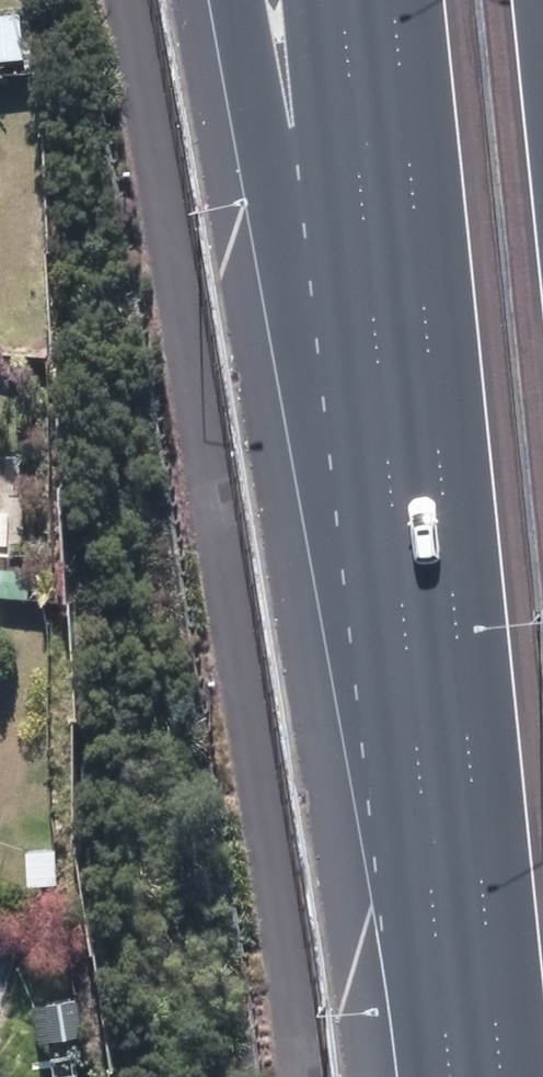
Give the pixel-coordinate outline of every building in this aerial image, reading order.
[(0,14),(0,66),(30,67),(32,15),(0,14)]
